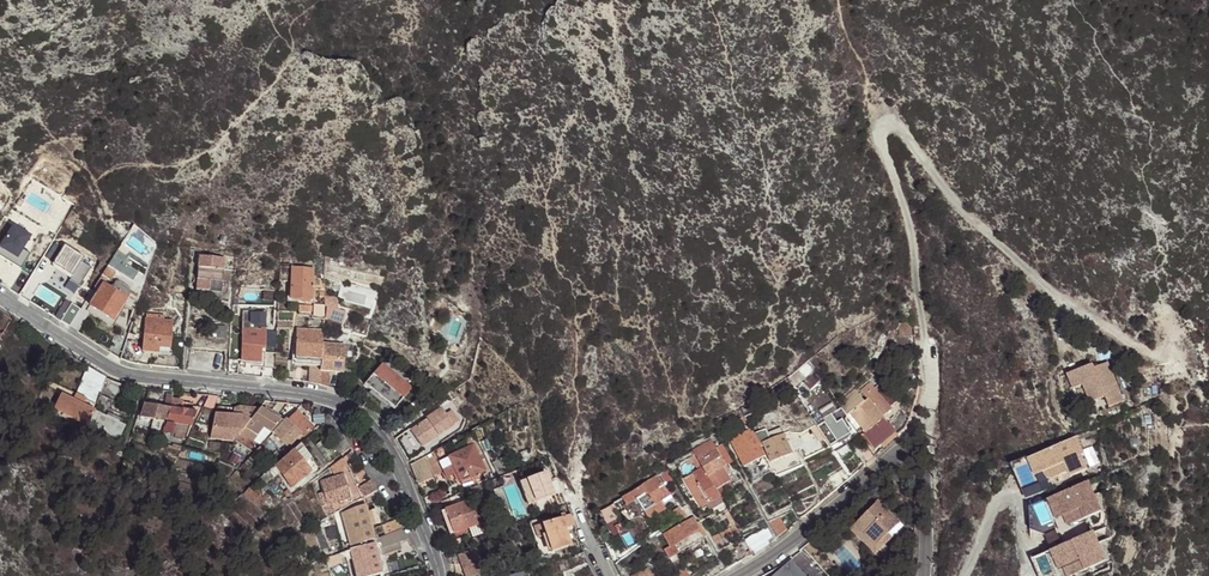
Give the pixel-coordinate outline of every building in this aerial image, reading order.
[(0,243),(0,249),(16,259),(22,250),(31,235),(12,224),(0,243)] [(85,257),(64,243),(52,263),(72,276),(81,261),(85,257)] [(0,249),(0,257),(20,269),(29,254),(22,250),(16,259),(0,249)] [(118,250),(114,256),(121,261),(125,255),(118,250)] [(114,256),(108,265),(115,270),(118,271),(132,281),(138,272),(121,261),(114,256)] [(209,294),(223,295),(226,261),(201,259),(198,293),(209,294)] [(91,267),(81,261),(72,276),(70,280),(79,286),(91,267)] [(108,265),(102,275),(110,279),(115,270),(108,265)] [(314,267),(292,266),(290,297),(312,298),(314,267)] [(102,275),(94,287),(100,291),(106,283),(110,279),(102,275)] [(112,288),(106,283),(100,291),(124,306),(134,312),(137,304),(128,298),(132,293),(116,282),(112,288)] [(94,287),(86,303),(90,306),(100,291),(94,287)] [(124,306),(100,291),(90,306),(91,306),(113,321),(124,306)] [(222,303),(223,295),(209,294),(209,299),(222,303)] [(65,301),(61,310),(67,313),(72,305),(65,301)] [(323,303),(314,302),(300,301),(298,310),(313,312),(313,314),(322,315),(323,303)] [(86,303),(71,328),(76,332),(88,312),(91,306),(90,306),(86,303)] [(126,308),(124,306),(113,321),(91,306),(88,312),(113,328),(126,308)] [(255,313),(257,327),(271,325),(270,311),(255,313)] [(145,322),(144,331),(154,332),(154,335),(169,337),(170,326),(145,322)] [(268,350),(276,351),(277,331),(243,328),(239,358),(263,360),(265,346),(268,346),(268,350)] [(321,341),(321,331),(295,330),(293,365),(308,366),(320,366),(321,343),(321,341)] [(154,332),(144,331),(142,349),(156,350),(157,345),(168,346),(169,337),(154,335),(154,332)] [(332,333),(321,331),(321,341),(331,342),(332,333)] [(349,341),(363,345),(367,335),(350,332),(349,341)] [(343,344),(321,343),(320,366),(320,369),(329,370),(341,370),(342,356),(343,344)] [(351,345),(343,344),(342,356),(351,356),(351,345)] [(266,364),(275,365),(276,351),(268,350),(266,364)] [(413,389),(383,363),(365,384),(395,410),(413,389)] [(320,369),(320,366),(308,366),(306,382),(318,384),(320,369)] [(329,370),(320,369),(318,384),(328,387),(329,370)] [(1083,371),(1058,382),(1065,397),(1075,393),(1082,410),(1097,404),(1101,413),(1116,407),(1099,369),(1085,375),(1083,371)] [(51,412),(85,428),(87,424),(93,412),(104,380),(85,370),(73,403),(59,396),(51,412)] [(900,426),(866,381),(856,389),(866,400),(873,409),(881,420),(865,434),(861,437),(872,451),(878,444),(881,447),(888,439),(900,426)] [(164,408),(167,395),(147,394),(144,404),(164,408)] [(208,395),(199,412),(207,416),(218,396),(208,395)] [(831,399),(805,414),(827,449),(848,437),(850,432),(844,423),(845,419),(831,399)] [(847,414),(856,423),(873,409),(866,400),(847,414)] [(169,409),(166,422),(188,426),(194,414),(179,412),(181,403),(171,401),(169,409)] [(140,417),(166,423),(166,422),(169,409),(164,408),(144,404),(140,417)] [(247,423),(259,407),(239,406),(235,408),(235,414),(215,414),(212,439),(233,440),(242,429),(247,423)] [(259,407),(247,423),(260,433),(266,425),(273,431),(282,419),(259,407)] [(427,419),(429,421),(444,412),(442,408),(426,418),(427,419)] [(873,409),(856,423),(865,434),(881,420),(873,409)] [(93,412),(87,424),(95,429),(105,433),(114,437),(120,425),(93,412)] [(287,421),(299,434),(302,437),(312,427),(296,412),(287,421)] [(427,419),(410,430),(421,447),(460,422),(455,415),(449,419),(444,412),(429,421),(427,419)] [(319,428),(340,460),(352,451),(342,434),(332,418),(319,428)] [(286,420),(274,433),(287,446),(299,434),(287,421),(286,420)] [(247,423),(242,429),(255,439),(260,433),(247,423)] [(100,443),(105,433),(95,429),(91,438),(100,443)] [(764,459),(752,432),(730,440),(743,468),(764,459)] [(762,445),(771,465),(793,455),(784,435),(762,445)] [(486,438),(479,441),(484,452),(491,449),(486,438)] [(711,439),(692,450),(697,456),(716,447),(711,439)] [(724,442),(716,447),(725,465),(734,461),(724,442)] [(300,444),(292,452),(309,473),(313,477),(321,471),(300,444)] [(449,458),(444,445),(432,451),(437,460),(438,461),(439,461),(449,458)] [(716,447),(697,456),(703,468),(712,486),(728,479),(725,473),(728,472),(725,465),(716,447)] [(458,484),(459,484),(484,474),(475,448),(449,458),(458,483),(458,484)] [(1070,448),(1005,479),(1012,493),(1016,502),(1030,495),(1035,505),(1067,490),(1065,487),(1082,479),(1075,466),(1078,464),(1070,448)] [(524,465),(531,462),(525,450),(518,453),(524,465)] [(437,460),(432,451),(420,458),(426,467),(437,460)] [(292,452),(274,467),(290,488),(309,473),(292,452)] [(497,477),(515,469),(508,455),(491,462),(497,477)] [(420,458),(410,465),(415,478),(417,483),(443,472),(439,461),(438,461),(437,460),(426,467),(420,458)] [(448,486),(458,483),(449,458),(439,461),(443,472),(448,486)] [(847,480),(838,467),(824,478),(834,490),(847,480)] [(712,486),(703,468),(693,474),(710,503),(719,498),(712,486)] [(536,505),(565,496),(558,472),(528,481),(536,505)] [(700,507),(710,503),(693,474),(684,479),(700,507)] [(324,492),(328,503),(348,498),(342,476),(323,482),(324,492)] [(358,488),(364,497),(377,490),(371,480),(358,488)] [(451,496),(462,491),(459,484),(458,484),(458,483),(448,486),(451,496)] [(644,513),(659,503),(669,497),(661,484),(639,497),(635,501),(644,513)] [(1082,490),(1025,513),(1031,529),(1033,533),(1045,528),(1049,538),(1093,520),(1082,490)] [(635,491),(625,497),(629,505),(635,501),(639,497),(635,491)] [(316,494),(322,520),(332,515),(328,503),(324,492),(316,494)] [(451,496),(441,500),(449,522),(451,521),(455,531),(481,521),(472,498),(455,505),(451,496)] [(876,502),(850,528),(858,535),(862,531),(876,545),(886,535),(898,523),(876,502)] [(662,508),(659,503),(644,513),(646,518),(662,508)] [(341,511),(349,545),(371,540),(372,539),(368,525),(365,512),(364,505),(341,511)] [(673,511),(679,523),(686,518),(681,509),(680,507),(673,511)] [(375,510),(365,512),(368,525),(378,522),(375,510)] [(680,553),(679,551),(702,538),(696,527),(700,524),(694,513),(686,518),(679,523),(661,533),(670,548),(667,550),(671,558),(680,553)] [(570,516),(561,518),(565,530),(573,527),(570,516)] [(541,524),(550,553),(567,548),(561,531),(565,530),(561,518),(541,524)] [(778,518),(768,524),(777,538),(785,531),(778,518)] [(382,527),(385,536),(403,532),(398,523),(382,527)] [(696,527),(702,538),(703,539),(707,537),(700,524),(696,527)] [(374,539),(377,538),(385,536),(382,527),(372,530),(374,539)] [(735,527),(713,539),(717,548),(740,535),(735,527)] [(766,528),(743,541),(753,558),(768,545),(765,540),(771,537),(766,528)] [(858,535),(850,528),(848,531),(869,552),(876,545),(862,531),(858,535)] [(561,531),(567,548),(570,547),(565,530),(561,531)] [(385,536),(377,538),(379,548),(399,543),(409,541),(403,532),(385,536)] [(645,532),(636,536),(640,548),(649,545),(645,532)] [(876,545),(869,552),(873,555),(889,538),(886,535),(876,545)] [(372,539),(371,540),(372,545),(373,549),(379,548),(377,538),(374,539),(372,539)] [(1024,565),(1027,571),(1029,575),(1081,575),(1097,570),(1085,541),(1024,565)] [(401,552),(399,543),(379,548),(373,549),(375,558),(401,552)] [(375,558),(373,549),(372,545),(348,551),(353,575),(380,575),(375,558)] [(743,563),(748,560),(741,546),(730,552),(738,565),(740,564),(743,563)] [(458,554),(467,575),(473,575),(485,572),(476,548),(458,554)] [(337,550),(323,555),(327,566),(341,561),(337,550)] [(674,564),(680,575),(689,575),(680,561),(674,564)] [(775,575),(804,575),(790,562),(775,575)] [(651,567),(631,575),(655,575),(651,567)]
